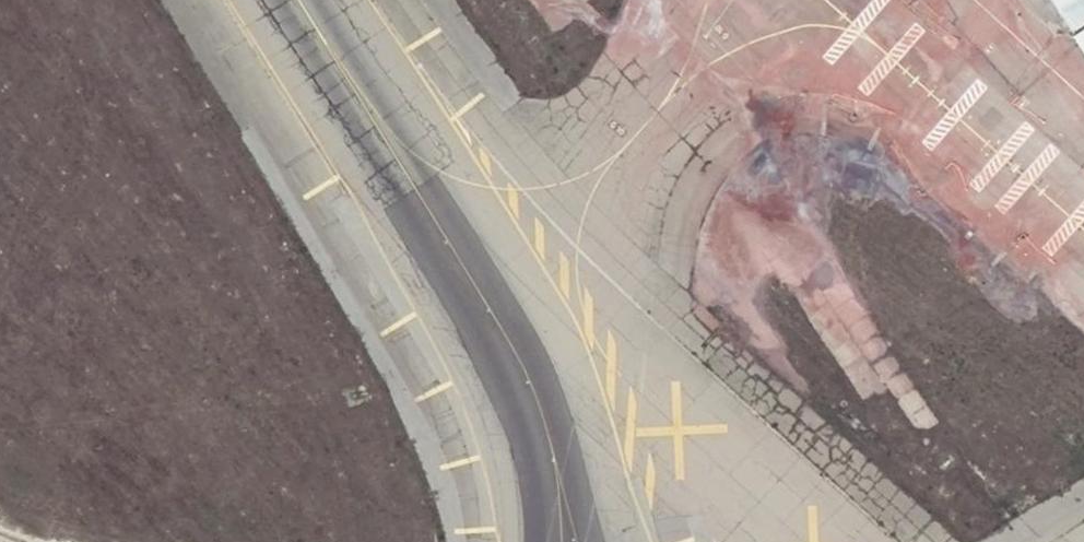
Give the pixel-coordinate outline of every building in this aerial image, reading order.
[(1083,57),(1083,0),(1047,0),(1083,57)]
